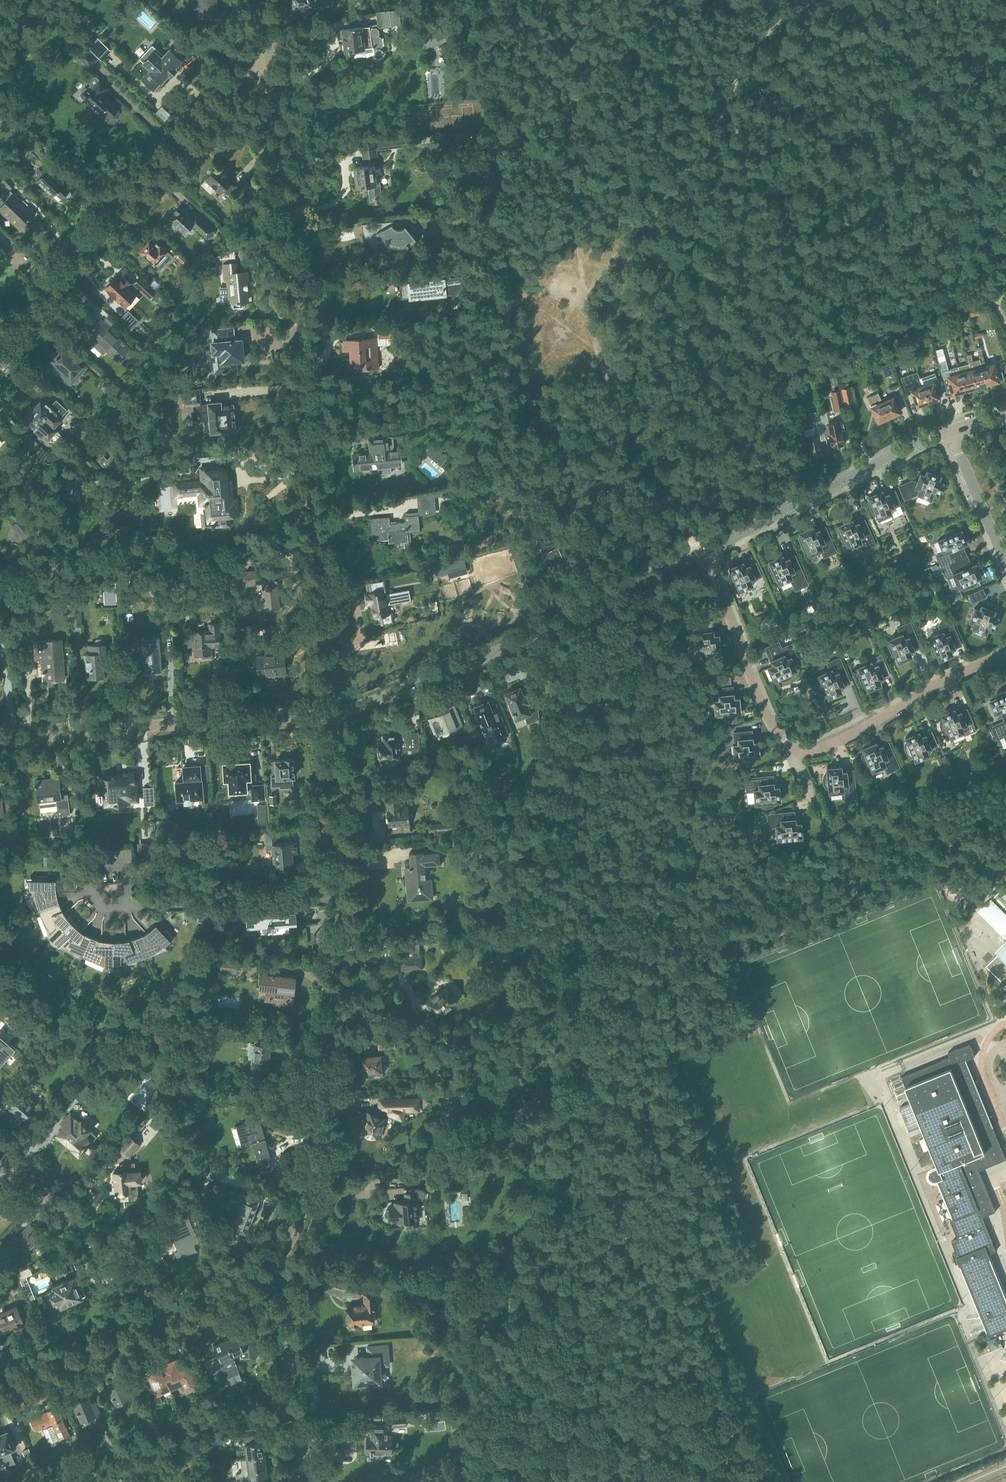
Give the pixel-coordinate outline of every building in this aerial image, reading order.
[(183,4),(193,2),(195,18),(218,15),(216,0),(183,0),(183,4)] [(355,53),(374,51),(375,55),(377,57),(381,57),(384,54),(383,50),(381,48),(383,46),(382,37),(379,35),(380,33),(379,29),(380,27),(392,26),(401,24),(399,10),(390,11),(389,10),(376,12),(378,24),(372,24),(363,26),(342,28),(345,54),(355,53)] [(111,50),(98,38),(88,48),(102,60),(111,50)] [(152,44),(139,58),(151,69),(140,80),(153,91),(160,84),(161,84),(169,75),(171,77),(176,71),(174,69),(181,61),(188,53),(177,42),(164,56),(152,44)] [(86,47),(77,57),(89,69),(98,59),(86,47)] [(113,117),(114,117),(116,117),(117,117),(118,116),(119,115),(120,113),(120,112),(120,111),(119,110),(118,109),(102,94),(107,88),(99,80),(99,79),(96,76),(93,76),(90,80),(90,83),(91,85),(88,88),(87,88),(80,95),(85,99),(100,113),(103,110),(110,117),(112,116),(113,117)] [(44,144),(33,133),(28,139),(39,150),(44,144)] [(431,133),(421,135),(422,143),(432,142),(431,133)] [(382,200),(380,182),(377,182),(376,174),(381,174),(380,168),(379,168),(377,148),(404,145),(403,141),(411,140),(410,138),(402,139),(403,139),(361,144),(363,165),(354,166),(356,187),(368,186),(370,201),(375,201),(375,202),(377,201),(382,200)] [(206,179),(221,193),(224,190),(228,195),(236,187),(231,183),(233,180),(218,166),(206,179)] [(37,180),(59,201),(62,198),(64,196),(65,197),(66,198),(67,198),(69,198),(70,197),(71,196),(71,194),(72,193),(71,191),(47,169),(43,173),(39,169),(33,176),(37,180)] [(8,174),(0,182),(9,190),(16,182),(8,174)] [(34,214),(10,191),(6,195),(4,195),(1,198),(1,201),(0,202),(0,209),(20,228),(34,214)] [(171,221),(185,234),(192,225),(208,240),(209,238),(211,238),(215,234),(215,232),(216,231),(196,212),(192,217),(180,205),(174,212),(177,215),(171,221)] [(368,242),(370,244),(371,246),(374,249),(381,242),(380,241),(380,240),(382,241),(384,243),(387,244),(390,245),(393,246),(395,247),(399,247),(401,247),(405,247),(407,246),(407,247),(409,246),(409,245),(410,245),(413,244),(417,241),(417,242),(418,241),(405,226),(404,226),(405,227),(404,227),(403,228),(402,229),(400,229),(399,229),(397,229),(396,228),(395,227),(394,221),(361,223),(362,227),(362,230),(363,233),(365,236),(366,238),(368,242)] [(149,240),(146,243),(145,243),(142,246),(142,248),(140,250),(155,264),(161,270),(173,256),(160,244),(160,245),(155,241),(152,244),(149,240)] [(174,247),(171,250),(177,257),(183,263),(186,260),(174,247)] [(234,309),(243,308),(245,306),(244,301),(248,301),(247,290),(246,290),(246,284),(248,284),(247,273),(237,274),(236,264),(223,265),(224,281),(227,281),(229,303),(231,302),(232,307),(234,309)] [(410,298),(444,295),(444,301),(458,299),(458,295),(463,294),(462,276),(451,277),(450,274),(441,275),(442,280),(401,284),(403,298),(410,298)] [(105,288),(119,301),(125,306),(137,294),(134,291),(135,291),(134,291),(137,288),(133,285),(133,284),(124,276),(121,279),(117,275),(105,288)] [(156,293),(139,278),(134,283),(151,299),(156,293)] [(491,296),(500,295),(499,284),(490,285),(491,296)] [(969,317),(980,314),(978,306),(967,309),(969,317)] [(954,313),(953,310),(949,311),(950,314),(949,314),(951,321),(957,319),(955,313),(954,313)] [(960,320),(968,318),(966,310),(958,312),(960,320)] [(945,320),(943,313),(942,311),(931,314),(933,324),(945,320)] [(110,314),(105,320),(111,325),(116,320),(110,314)] [(89,319),(82,327),(92,336),(87,341),(103,356),(108,351),(119,361),(131,348),(111,329),(101,320),(96,325),(89,319)] [(906,330),(917,326),(914,319),(903,324),(906,330)] [(378,337),(394,337),(393,327),(378,327),(378,337)] [(230,341),(229,329),(213,331),(214,343),(212,343),(213,353),(221,353),(222,362),(214,362),(215,372),(223,372),(223,373),(227,373),(226,371),(236,370),(235,361),(243,360),(242,350),(244,350),(244,341),(242,341),(241,340),(230,341)] [(894,344),(890,333),(883,336),(887,347),(894,344)] [(350,351),(351,361),(357,361),(358,369),(379,368),(377,338),(344,340),(345,342),(342,343),(343,351),(350,351)] [(986,366),(981,346),(977,348),(980,359),(982,367),(987,384),(999,381),(1004,379),(1002,371),(996,373),(994,364),(986,366)] [(57,356),(54,354),(47,361),(68,381),(83,364),(77,358),(74,361),(63,350),(57,356)] [(973,361),(972,357),(971,354),(967,355),(969,364),(971,370),(976,387),(987,384),(982,367),(980,359),(973,361)] [(965,390),(960,373),(953,375),(951,369),(949,370),(946,360),(939,362),(944,379),(949,377),(953,393),(965,390)] [(880,367),(885,377),(893,374),(889,363),(880,367)] [(958,368),(960,373),(965,390),(969,389),(970,389),(974,388),(974,387),(976,387),(971,370),(969,364),(958,367),(958,368)] [(911,389),(913,395),(917,406),(928,402),(921,381),(920,378),(918,372),(902,377),(906,391),(911,389)] [(921,381),(928,402),(940,398),(936,385),(939,384),(936,373),(920,378),(921,381)] [(110,385),(104,379),(100,383),(106,389),(110,385)] [(789,382),(790,388),(799,387),(797,380),(789,382)] [(854,405),(850,387),(841,389),(845,407),(854,405)] [(185,390),(186,405),(197,404),(198,421),(211,419),(212,432),(224,431),(224,430),(236,429),(234,410),(237,409),(236,405),(234,404),(234,403),(225,403),(226,406),(222,406),(221,401),(209,402),(209,403),(201,404),(200,389),(185,390)] [(836,410),(844,408),(841,391),(833,392),(836,410)] [(879,393),(868,398),(878,422),(890,417),(883,402),(882,400),(879,393)] [(888,397),(882,400),(883,402),(890,417),(900,412),(893,395),(888,397)] [(57,400),(52,406),(44,399),(34,409),(52,426),(54,428),(64,417),(63,416),(68,410),(57,400)] [(34,409),(24,420),(42,437),(43,436),(48,440),(57,431),(54,428),(52,426),(34,409)] [(826,439),(822,420),(821,414),(812,416),(814,422),(813,422),(816,435),(806,437),(810,457),(823,454),(820,440),(826,439)] [(822,420),(826,439),(826,437),(830,436),(832,446),(845,444),(840,421),(823,425),(822,420)] [(390,437),(369,438),(370,452),(353,454),(355,470),(378,468),(379,474),(391,473),(391,467),(402,465),(401,449),(394,450),(393,438),(390,439),(390,437)] [(27,445),(35,452),(39,447),(32,440),(27,445)] [(37,477),(47,468),(41,461),(31,471),(37,477)] [(198,482),(176,484),(177,492),(199,490),(200,503),(206,503),(207,513),(204,513),(205,528),(212,527),(214,527),(230,525),(229,516),(239,515),(237,499),(231,500),(230,480),(228,480),(227,468),(219,469),(218,467),(204,468),(205,482),(198,482)] [(899,486),(905,499),(906,499),(911,496),(911,497),(912,496),(918,494),(919,494),(930,499),(931,499),(932,498),(933,494),(937,495),(937,496),(938,496),(938,495),(942,483),(943,483),(943,482),(942,482),(938,481),(940,477),(941,476),(939,475),(939,476),(928,471),(927,470),(926,472),(927,472),(925,476),(921,474),(920,474),(920,475),(917,482),(913,481),(912,480),(912,481),(906,483),(905,483),(906,483),(900,486),(899,486)] [(76,477),(64,478),(66,496),(77,495),(76,477)] [(878,518),(879,519),(880,519),(891,514),(892,514),(893,517),(903,513),(900,505),(901,504),(895,491),(894,491),(888,494),(888,493),(888,494),(884,496),(882,492),(883,492),(882,490),(881,491),(870,496),(869,496),(869,497),(871,501),(869,502),(874,515),(877,514),(878,518)] [(388,539),(389,543),(405,542),(405,550),(411,549),(410,532),(420,531),(419,515),(433,514),(432,497),(417,498),(419,515),(405,516),(405,522),(390,523),(390,517),(371,519),(372,541),(388,539)] [(35,530),(22,516),(12,526),(25,539),(35,530)] [(850,548),(854,546),(861,543),(863,550),(875,545),(872,537),(871,537),(870,533),(865,520),(864,520),(858,523),(858,522),(858,523),(854,525),(852,521),(853,521),(852,519),(851,520),(840,525),(839,525),(839,526),(841,530),(839,531),(844,544),(847,543),(848,547),(849,548),(850,548)] [(810,555),(816,552),(821,550),(824,557),(836,552),(833,544),(832,544),(830,540),(831,540),(825,527),(819,530),(818,530),(815,532),(813,528),(813,527),(812,527),(801,532),(800,532),(799,532),(800,534),(800,533),(802,537),(800,538),(805,551),(807,550),(809,554),(809,556),(810,555)] [(938,556),(942,566),(966,556),(962,545),(966,544),(967,543),(967,542),(962,532),(962,530),(960,530),(957,532),(956,530),(954,530),(952,530),(951,530),(949,530),(947,531),(946,532),(945,533),(944,534),(943,536),(944,538),(940,539),(938,540),(939,542),(939,541),(945,554),(938,556)] [(550,571),(566,563),(558,546),(550,550),(542,554),(545,561),(550,571)] [(780,584),(780,583),(791,579),(796,589),(808,584),(795,555),(794,556),(789,558),(788,558),(788,559),(785,560),(783,556),(782,555),(781,556),(770,561),(770,560),(769,561),(769,562),(770,562),(771,566),(769,567),(775,580),(777,579),(779,583),(778,583),(779,584),(780,584)] [(964,585),(965,587),(966,587),(968,587),(970,587),(971,587),(973,586),(975,585),(975,584),(977,583),(978,581),(977,579),(981,577),(981,578),(982,577),(981,576),(976,565),(977,565),(976,563),(975,564),(971,566),(966,556),(942,566),(946,576),(953,573),(958,585),(959,587),(960,587),(960,586),(964,585)] [(887,565),(884,558),(879,560),(882,567),(887,565)] [(902,567),(898,558),(888,562),(892,571),(902,567)] [(742,563),(736,565),(731,568),(731,567),(730,568),(730,569),(732,573),(730,574),(730,576),(730,577),(730,579),(730,581),(731,583),(732,584),(734,586),(736,587),(737,586),(739,590),(740,591),(741,591),(741,590),(752,585),(752,586),(753,585),(753,584),(752,584),(751,580),(754,579),(755,579),(755,578),(761,576),(756,562),(755,563),(749,565),(749,566),(745,567),(743,563),(744,563),(743,562),(742,563)] [(257,585),(257,584),(262,583),(265,609),(280,608),(277,567),(262,569),(245,571),(245,577),(246,586),(257,585)] [(846,586),(853,583),(850,577),(844,580),(846,586)] [(973,602),(977,601),(986,597),(983,590),(969,595),(973,602)] [(385,593),(367,596),(368,602),(372,602),(374,616),(376,624),(394,621),(392,613),(388,614),(387,607),(411,603),(409,593),(385,597),(385,593)] [(71,600),(72,609),(71,609),(73,627),(82,626),(81,608),(80,609),(79,600),(78,600),(77,599),(71,600)] [(974,628),(980,631),(985,633),(986,633),(987,632),(986,632),(988,629),(992,630),(992,631),(993,631),(993,630),(998,618),(998,617),(997,617),(993,615),(995,612),(995,611),(994,610),(994,611),(983,606),(982,606),(982,607),(980,610),(976,609),(976,608),(975,608),(975,609),(970,621),(970,622),(971,622),(975,623),(973,627),(972,628),(973,628),(974,628)] [(816,617),(822,614),(820,608),(813,611),(816,617)] [(832,624),(844,619),(841,612),(830,616),(832,624)] [(718,636),(713,636),(711,616),(698,618),(699,626),(700,637),(694,638),(696,651),(701,651),(701,654),(703,654),(706,655),(709,655),(712,654),(715,652),(715,650),(720,649),(718,636)] [(941,660),(947,657),(952,655),(953,655),(952,653),(952,654),(951,650),(954,648),(955,648),(961,646),(961,645),(956,632),(955,632),(953,629),(954,628),(951,620),(939,625),(942,632),(931,637),(930,637),(930,638),(932,642),(930,643),(935,656),(937,655),(939,659),(939,660),(941,660)] [(900,662),(905,659),(911,657),(912,657),(912,656),(911,656),(910,652),(913,650),(914,650),(920,648),(921,647),(915,634),(914,634),(913,631),(913,630),(910,622),(898,628),(901,634),(890,639),(889,639),(889,640),(891,644),(889,645),(895,658),(897,657),(898,661),(899,662),(900,662)] [(195,655),(202,654),(202,657),(204,659),(208,659),(210,657),(210,654),(211,654),(211,646),(221,646),(220,623),(209,623),(209,630),(194,631),(195,655)] [(7,630),(0,631),(0,644),(9,643),(7,630)] [(246,632),(233,634),(234,645),(247,644),(246,632)] [(159,636),(142,638),(145,673),(162,671),(159,636)] [(105,644),(104,644),(104,642),(104,641),(103,639),(101,638),(97,639),(96,640),(95,641),(94,643),(95,645),(89,645),(90,654),(86,654),(88,677),(104,676),(103,663),(110,662),(109,653),(106,653),(105,644)] [(35,641),(36,659),(43,659),(44,680),(64,679),(61,639),(35,641)] [(783,680),(785,680),(787,679),(789,678),(790,677),(792,676),(792,674),(792,672),(796,671),(797,670),(796,669),(791,658),(797,656),(792,644),(781,648),(779,643),(779,642),(765,648),(766,649),(768,654),(769,655),(771,660),(771,661),(772,661),(773,665),(769,666),(768,667),(768,668),(769,668),(773,679),(774,680),(775,680),(779,678),(780,680),(782,680),(783,680)] [(266,649),(266,656),(257,657),(258,675),(286,673),(283,647),(266,649)] [(820,690),(821,691),(823,693),(824,694),(826,693),(828,697),(828,698),(830,698),(830,697),(841,693),(842,692),(841,691),(840,687),(843,686),(844,686),(844,685),(850,683),(845,670),(844,670),(842,666),(843,666),(840,658),(828,663),(831,670),(820,675),(820,674),(818,675),(819,676),(821,680),(819,681),(819,683),(819,685),(819,686),(819,688),(820,690)] [(869,690),(872,688),(880,685),(881,685),(881,683),(881,684),(879,680),(883,678),(889,675),(889,676),(890,675),(884,662),(883,662),(878,665),(878,664),(877,665),(873,667),(872,663),(871,661),(870,662),(859,667),(858,667),(858,668),(859,668),(860,672),(858,673),(864,686),(866,685),(867,689),(868,690),(869,690)] [(514,689),(505,693),(516,719),(524,716),(528,724),(540,719),(539,714),(538,702),(537,699),(530,702),(527,694),(524,696),(520,687),(518,687),(513,689),(514,689)] [(721,714),(721,716),(723,717),(725,718),(726,718),(727,718),(729,718),(730,718),(732,717),(734,716),(734,715),(735,715),(735,713),(739,712),(741,712),(740,711),(739,699),(739,698),(738,698),(734,698),(733,687),(705,689),(707,702),(714,701),(715,715),(717,715),(717,714),(721,714)] [(995,726),(1005,721),(1005,690),(1004,690),(1003,690),(1001,691),(999,692),(998,693),(996,694),(995,696),(996,698),(992,700),(992,699),(991,700),(991,701),(992,701),(996,712),(997,713),(998,713),(1002,711),(1003,715),(1003,716),(1004,715),(1005,721),(994,726),(995,726)] [(494,728),(496,734),(506,730),(496,704),(490,707),(488,702),(483,704),(481,701),(474,704),(475,706),(478,714),(475,715),(478,722),(480,721),(481,724),(482,724),(484,730),(485,729),(486,731),(494,728)] [(819,709),(811,712),(814,719),(822,716),(819,709)] [(953,710),(950,711),(942,714),(941,715),(941,716),(943,720),(941,721),(941,722),(941,724),(941,726),(942,728),(943,730),(944,731),(945,732),(947,733),(949,733),(950,737),(951,738),(952,737),(963,732),(963,733),(964,732),(964,731),(963,731),(962,727),(965,725),(966,726),(966,725),(972,723),(973,723),(967,709),(966,710),(961,712),(960,712),(960,713),(956,714),(955,710),(954,709),(953,709),(953,710)] [(450,714),(449,711),(429,719),(436,736),(455,728),(457,731),(463,728),(457,711),(450,714)] [(1005,736),(1005,721),(995,726),(995,727),(982,732),(987,744),(1005,736)] [(740,758),(740,760),(742,761),(743,761),(745,762),(747,762),(748,762),(749,762),(751,761),(753,760),(754,759),(754,757),(758,756),(760,756),(759,755),(758,743),(758,742),(757,742),(753,742),(752,732),(752,731),(734,733),(734,741),(735,741),(736,744),(734,744),(733,744),(733,746),(733,745),(735,758),(734,758),(735,759),(736,759),(740,758)] [(916,760),(921,758),(928,755),(929,755),(928,754),(926,750),(930,748),(930,749),(931,748),(936,746),(937,746),(931,732),(931,733),(925,735),(924,735),(925,735),(921,737),(919,733),(919,732),(918,732),(907,737),(905,738),(906,739),(908,743),(906,744),(905,745),(905,747),(906,749),(906,751),(907,752),(908,754),(910,755),(911,756),(913,755),(915,759),(915,760),(915,761),(916,760)] [(377,746),(378,758),(380,757),(381,760),(388,759),(388,758),(399,757),(399,750),(420,748),(419,733),(384,736),(384,741),(379,742),(379,746),(377,746)] [(874,771),(878,769),(885,766),(887,773),(899,767),(896,760),(895,760),(894,756),(889,743),(888,743),(882,745),(882,746),(878,748),(876,744),(876,743),(876,742),(875,743),(864,748),(862,748),(863,749),(865,753),(863,754),(863,756),(863,758),(863,760),(863,762),(864,763),(866,765),(867,766),(869,767),(870,766),(872,770),(873,771),(874,771)] [(945,756),(938,759),(944,775),(952,771),(945,756)] [(272,777),(272,786),(280,786),(281,788),(293,787),(292,776),(294,776),(294,771),(295,770),(295,764),(293,765),(293,759),(286,759),(286,760),(275,760),(277,777),(272,777)] [(250,761),(223,763),(225,780),(229,780),(230,792),(247,791),(247,790),(252,789),(253,800),(265,799),(264,784),(252,785),(247,785),(246,779),(251,779),(250,761)] [(976,769),(980,778),(994,772),(990,763),(976,769)] [(176,782),(177,800),(184,799),(184,803),(192,803),(192,799),(203,798),(202,780),(201,780),(200,765),(183,766),(184,781),(176,782)] [(843,799),(848,798),(856,797),(855,789),(854,789),(854,785),(855,785),(853,770),(852,770),(852,771),(846,771),(846,772),(842,772),(841,768),(841,766),(840,767),(828,768),(827,768),(827,769),(827,774),(825,774),(824,776),(824,777),(824,779),(824,781),(824,783),(825,785),(826,786),(827,788),(829,787),(829,792),(829,793),(831,793),(842,791),(843,799)] [(114,777),(99,778),(99,786),(98,786),(99,790),(100,790),(100,795),(104,794),(105,804),(114,803),(114,804),(117,804),(117,803),(129,802),(128,799),(138,798),(137,782),(135,782),(134,772),(123,773),(123,778),(114,779),(114,777)] [(746,779),(746,783),(747,791),(754,791),(755,803),(755,804),(757,804),(761,803),(761,805),(763,806),(765,807),(766,807),(768,807),(770,807),(772,806),(774,805),(775,804),(775,802),(779,801),(780,801),(780,800),(779,788),(779,787),(778,787),(773,787),(773,784),(773,783),(772,777),(773,777),(773,776),(758,777),(758,778),(754,779),(754,778),(746,779)] [(68,794),(61,795),(59,778),(35,780),(38,802),(39,802),(40,808),(57,805),(58,816),(70,814),(68,794)] [(387,794),(389,826),(400,825),(401,828),(410,827),(408,805),(401,806),(400,793),(394,794),(387,794)] [(902,811),(909,808),(906,799),(899,802),(902,811)] [(266,805),(258,805),(259,821),(267,820),(266,805)] [(792,842),(794,842),(795,841),(797,840),(797,838),(801,837),(802,837),(802,836),(801,824),(801,823),(799,823),(800,823),(795,823),(795,819),(795,818),(795,819),(794,813),(794,812),(780,813),(780,814),(776,814),(767,814),(769,827),(776,827),(777,838),(777,840),(778,840),(778,839),(783,839),(783,841),(785,842),(786,843),(788,843),(790,843),(792,842)] [(430,824),(431,832),(438,832),(438,838),(453,837),(452,822),(430,824)] [(282,867),(282,872),(296,871),(295,858),(293,858),(293,853),(298,853),(297,841),(279,842),(278,830),(266,831),(267,849),(273,848),(275,868),(282,867)] [(411,867),(405,868),(408,900),(428,899),(427,885),(426,885),(424,865),(440,863),(439,852),(423,854),(423,851),(410,853),(411,867)] [(54,856),(44,856),(43,867),(52,867),(52,865),(54,865),(54,856)] [(34,888),(30,887),(30,889),(34,890),(35,897),(37,905),(39,912),(36,913),(37,913),(59,905),(57,897),(56,889),(55,881),(34,881),(34,888)] [(980,910),(1005,936),(1005,884),(980,910)] [(980,898),(976,894),(970,899),(974,904),(980,898)] [(40,913),(44,922),(49,930),(55,938),(51,942),(51,944),(72,924),(67,918),(63,912),(59,905),(37,913),(37,914),(40,913)] [(298,924),(297,911),(247,915),(248,928),(298,924)] [(200,912),(197,921),(206,924),(209,912),(200,912)] [(57,940),(65,947),(73,952),(82,957),(81,960),(91,938),(80,932),(72,924),(51,944),(53,945),(57,940)] [(174,938),(165,929),(161,931),(156,926),(150,931),(143,936),(136,939),(145,962),(145,961),(144,959),(151,955),(158,952),(164,947),(167,950),(165,947),(174,938)] [(91,938),(81,960),(82,957),(92,961),(102,963),(112,964),(112,968),(111,968),(111,970),(113,971),(113,943),(106,942),(98,940),(91,938)] [(136,939),(129,941),(121,942),(113,943),(113,971),(114,970),(114,968),(113,967),(114,964),(124,964),(134,962),(144,959),(145,962),(136,939)] [(419,959),(418,945),(399,946),(401,970),(421,969),(420,959),(419,959)] [(999,953),(987,965),(1005,985),(1005,961),(999,953)] [(220,972),(237,974),(238,959),(221,958),(220,972)] [(258,990),(265,991),(264,1001),(294,1004),(297,976),(260,972),(258,990)] [(439,1016),(458,1002),(446,987),(428,1001),(439,1016)] [(16,1048),(0,1034),(0,1065),(16,1048)] [(264,1044),(256,1043),(254,1065),(268,1067),(270,1050),(283,1049),(283,1042),(270,1043),(264,1043),(264,1044)] [(902,1076),(912,1102),(923,1128),(938,1165),(932,1167),(931,1168),(930,1169),(929,1170),(929,1171),(929,1172),(928,1173),(928,1174),(929,1175),(929,1176),(930,1177),(930,1178),(931,1179),(932,1179),(933,1179),(934,1180),(935,1180),(936,1179),(938,1179),(951,1212),(953,1219),(950,1220),(958,1239),(952,1241),(956,1252),(952,1254),(956,1264),(959,1263),(988,1336),(1005,1329),(1005,1295),(996,1270),(989,1253),(995,1250),(982,1217),(996,1211),(979,1170),(1005,1159),(1005,1158),(1003,1150),(1002,1150),(993,1130),(994,1129),(966,1060),(975,1056),(970,1043),(949,1052),(950,1057),(905,1075),(902,1076)] [(363,1073),(364,1073),(364,1075),(367,1077),(372,1076),(373,1075),(383,1074),(381,1054),(362,1055),(363,1065),(361,1065),(361,1072),(363,1072),(363,1073)] [(556,1069),(545,1070),(546,1078),(557,1077),(556,1069)] [(21,1088),(20,1088),(24,1092),(33,1083),(29,1079),(21,1088)] [(72,1092),(82,1102),(93,1090),(83,1081),(72,1092)] [(473,1088),(453,1089),(453,1098),(473,1097),(473,1088)] [(23,1093),(10,1107),(23,1118),(23,1117),(27,1121),(31,1116),(28,1113),(35,1104),(27,1096),(24,1094),(23,1093)] [(420,1111),(420,1099),(389,1099),(389,1115),(402,1115),(402,1111),(420,1111)] [(920,1126),(911,1104),(911,1103),(901,1107),(910,1130),(920,1126)] [(372,1138),(375,1138),(376,1137),(381,1139),(388,1118),(385,1117),(386,1115),(376,1111),(375,1112),(371,1110),(370,1112),(370,1111),(363,1132),(365,1133),(364,1134),(366,1136),(372,1138)] [(80,1122),(71,1113),(64,1121),(67,1124),(58,1134),(67,1142),(69,1140),(72,1143),(71,1144),(73,1147),(72,1148),(79,1155),(86,1148),(90,1152),(96,1146),(85,1135),(90,1129),(81,1121),(80,1122)] [(253,1143),(260,1167),(262,1172),(272,1169),(271,1164),(269,1157),(271,1157),(266,1138),(263,1139),(262,1134),(263,1134),(259,1117),(260,1116),(259,1116),(247,1122),(236,1126),(236,1127),(238,1127),(244,1146),(253,1143)] [(130,1135),(119,1148),(128,1157),(140,1145),(130,1135)] [(217,1168),(203,1162),(198,1174),(212,1180),(217,1168)] [(115,1187),(115,1193),(128,1191),(129,1199),(139,1198),(137,1177),(135,1163),(126,1164),(127,1170),(113,1172),(115,1187)] [(463,1169),(448,1169),(449,1179),(464,1178),(463,1169)] [(388,1218),(389,1218),(390,1218),(391,1223),(401,1222),(401,1221),(407,1221),(407,1224),(418,1223),(416,1200),(421,1199),(422,1199),(424,1198),(424,1197),(425,1196),(425,1195),(426,1194),(426,1193),(425,1192),(425,1191),(425,1190),(424,1190),(423,1189),(423,1188),(422,1188),(420,1187),(409,1188),(410,1192),(405,1193),(406,1201),(395,1202),(395,1206),(389,1206),(389,1209),(388,1209),(387,1210),(386,1210),(386,1211),(386,1212),(385,1212),(385,1213),(385,1214),(385,1215),(386,1215),(386,1216),(387,1217),(388,1218)] [(230,1229),(239,1233),(241,1229),(245,1231),(258,1199),(240,1192),(236,1201),(230,1198),(228,1204),(227,1204),(226,1207),(227,1207),(225,1213),(231,1215),(227,1224),(232,1226),(230,1229)] [(198,1209),(193,1197),(181,1203),(186,1214),(198,1209)] [(174,1241),(179,1251),(175,1252),(178,1258),(196,1250),(193,1242),(197,1240),(196,1237),(195,1238),(189,1224),(190,1224),(187,1215),(181,1217),(157,1228),(165,1245),(174,1241)] [(12,1251),(18,1245),(20,1246),(16,1251),(23,1256),(26,1252),(32,1245),(34,1247),(36,1247),(39,1244),(39,1243),(36,1241),(42,1234),(37,1229),(39,1227),(39,1225),(36,1223),(34,1223),(32,1225),(30,1223),(18,1237),(15,1235),(5,1245),(12,1251)] [(46,1268),(50,1276),(54,1285),(68,1279),(65,1273),(68,1272),(63,1261),(46,1268)] [(30,1266),(16,1272),(19,1280),(33,1274),(30,1266)] [(20,1284),(12,1267),(5,1270),(13,1288),(20,1284)] [(46,1291),(51,1304),(58,1301),(60,1306),(82,1297),(82,1296),(85,1295),(86,1294),(83,1287),(81,1287),(79,1288),(74,1277),(68,1279),(54,1285),(52,1286),(53,1288),(46,1291)] [(351,1328),(352,1329),(353,1330),(355,1330),(357,1329),(358,1329),(358,1328),(359,1327),(359,1326),(359,1325),(374,1324),(374,1320),(374,1313),(378,1312),(378,1307),(376,1292),(363,1293),(364,1304),(354,1305),(354,1304),(347,1305),(347,1310),(348,1322),(349,1322),(349,1326),(350,1326),(350,1327),(350,1328),(351,1328)] [(0,1303),(0,1331),(2,1335),(14,1330),(5,1310),(2,1303),(0,1303)] [(24,1314),(20,1304),(5,1310),(14,1330),(25,1325),(21,1315),(24,1314)] [(453,1306),(438,1307),(438,1315),(454,1314),(453,1306)] [(239,1334),(226,1339),(234,1356),(240,1354),(241,1355),(241,1356),(243,1358),(244,1358),(258,1357),(256,1327),(246,1328),(246,1334),(244,1334),(240,1336),(239,1334)] [(218,1354),(204,1360),(211,1376),(223,1371),(225,1370),(227,1376),(239,1370),(237,1365),(234,1356),(226,1339),(214,1344),(218,1354)] [(369,1356),(355,1357),(357,1371),(354,1371),(355,1383),(371,1382),(371,1379),(381,1378),(379,1365),(389,1364),(388,1344),(368,1346),(369,1356)] [(176,1359),(160,1365),(171,1389),(185,1382),(188,1388),(196,1385),(189,1367),(181,1370),(176,1359)] [(153,1389),(149,1391),(143,1394),(149,1408),(163,1402),(159,1393),(171,1389),(160,1365),(161,1368),(153,1371),(154,1374),(150,1375),(154,1385),(151,1386),(153,1389)] [(126,1388),(123,1382),(109,1388),(116,1405),(135,1397),(130,1386),(126,1388)] [(42,1392),(45,1399),(56,1395),(53,1388),(42,1392)] [(91,1402),(89,1396),(74,1402),(82,1421),(101,1413),(95,1400),(91,1402)] [(13,1406),(16,1413),(26,1408),(23,1401),(13,1406)] [(489,1405),(479,1406),(480,1416),(490,1415),(489,1405)] [(36,1430),(43,1427),(49,1442),(58,1438),(59,1439),(70,1434),(66,1424),(66,1423),(66,1422),(64,1421),(63,1419),(67,1417),(64,1410),(60,1412),(57,1407),(48,1411),(41,1414),(40,1414),(37,1415),(36,1416),(31,1419),(30,1420),(34,1430),(36,1430)] [(160,1434),(151,1413),(144,1416),(153,1437),(160,1434)] [(407,1426),(406,1414),(392,1415),(393,1427),(407,1426)] [(379,1457),(381,1457),(383,1456),(384,1455),(384,1453),(392,1453),(392,1436),(389,1436),(389,1426),(371,1425),(371,1432),(373,1432),(372,1436),(368,1436),(368,1438),(366,1439),(366,1449),(367,1450),(377,1451),(377,1455),(378,1456),(379,1457)] [(121,1441),(116,1428),(107,1432),(113,1445),(121,1441)] [(263,1441),(261,1441),(261,1436),(254,1437),(253,1428),(234,1431),(235,1443),(245,1442),(245,1444),(247,1457),(265,1454),(265,1453),(267,1453),(266,1447),(264,1448),(263,1441)] [(6,1459),(5,1459),(9,1466),(16,1463),(10,1451),(17,1448),(9,1430),(0,1434),(0,1445),(6,1459)] [(32,1458),(28,1449),(23,1451),(27,1461),(32,1458)] [(236,1479),(232,1480),(232,1481),(247,1481),(246,1480),(269,1477),(265,1454),(247,1457),(247,1459),(241,1460),(242,1470),(240,1473),(236,1474),(236,1479)] [(195,1458),(186,1459),(187,1466),(196,1465),(195,1458)]
